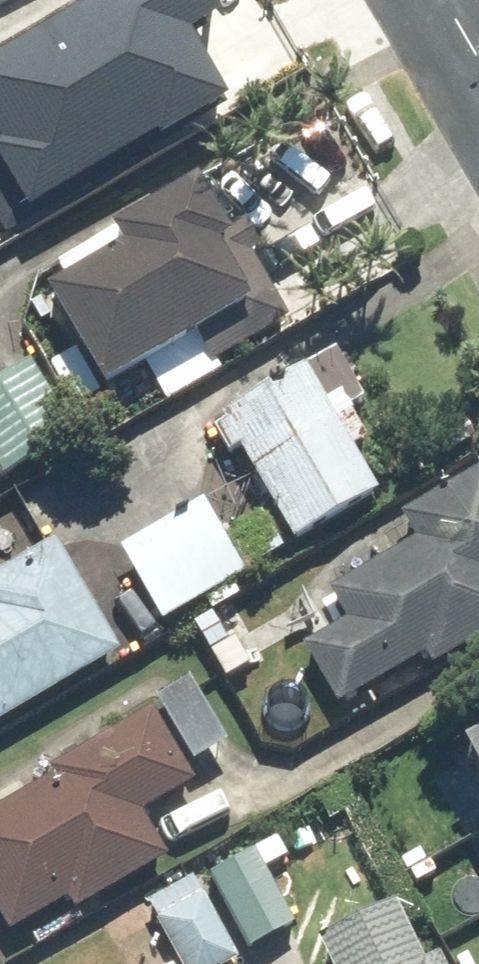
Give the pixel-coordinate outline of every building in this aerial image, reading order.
[(6,232),(225,104),(183,32),(199,23),(186,0),(103,0),(0,60),(0,221),(6,232)] [(103,239),(118,260),(43,304),(98,398),(189,345),(208,372),(259,338),(293,317),(240,230),(205,251),(197,238),(207,231),(175,187),(103,239)] [(0,389),(0,483),(1,485),(72,444),(29,372),(0,389)] [(298,378),(219,425),(288,542),(367,497),(298,378)] [(413,548),(325,596),(343,629),(300,654),(335,712),(376,688),(379,694),(478,639),(478,475),(398,522),(413,548)] [(116,555),(159,626),(238,580),(195,508),(116,555)] [(113,659),(56,563),(0,596),(0,726),(113,659)] [(51,787),(0,814),(0,914),(12,937),(156,861),(137,825),(188,796),(144,719),(44,775),(51,787)] [(469,748),(478,767),(478,743),(469,748)] [(248,859),(209,880),(250,956),(289,935),(248,859)] [(149,913),(178,963),(230,963),(236,961),(193,888),(149,913)] [(391,915),(318,953),(323,963),(417,963),(391,915)]
